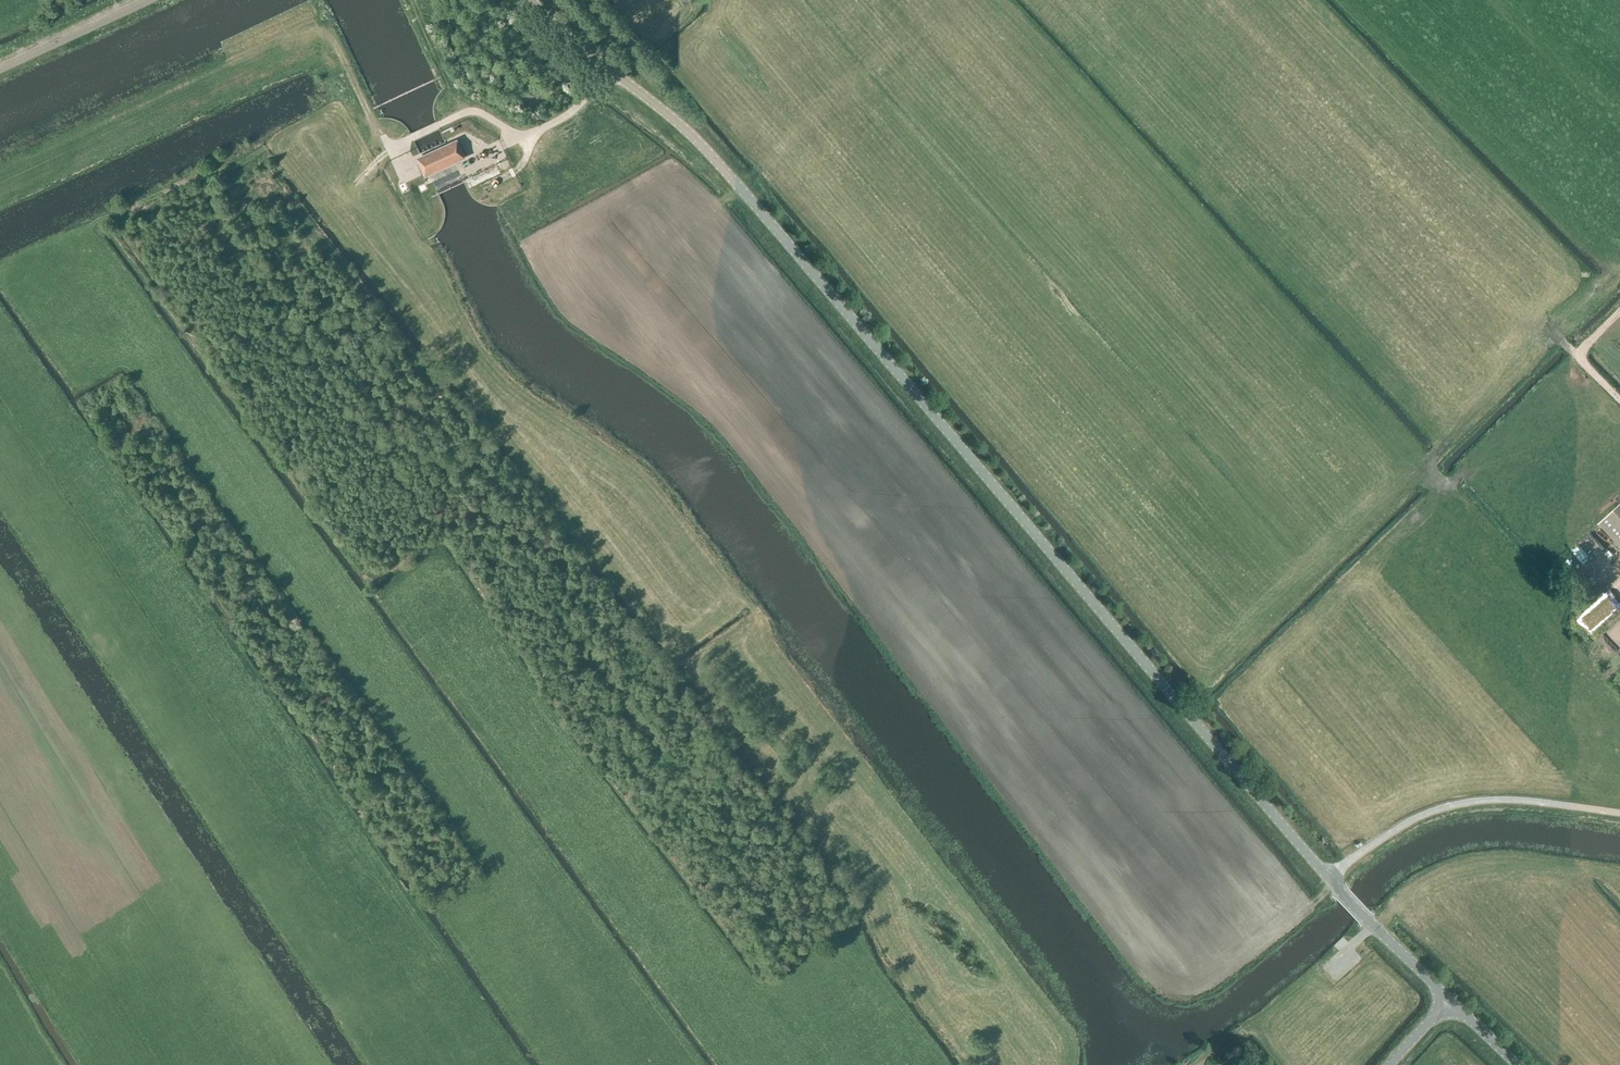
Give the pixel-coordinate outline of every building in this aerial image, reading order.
[(425,176),(464,158),(457,141),(417,159),(425,176)] [(1600,522),(1619,544),(1619,503),(1600,522)]
